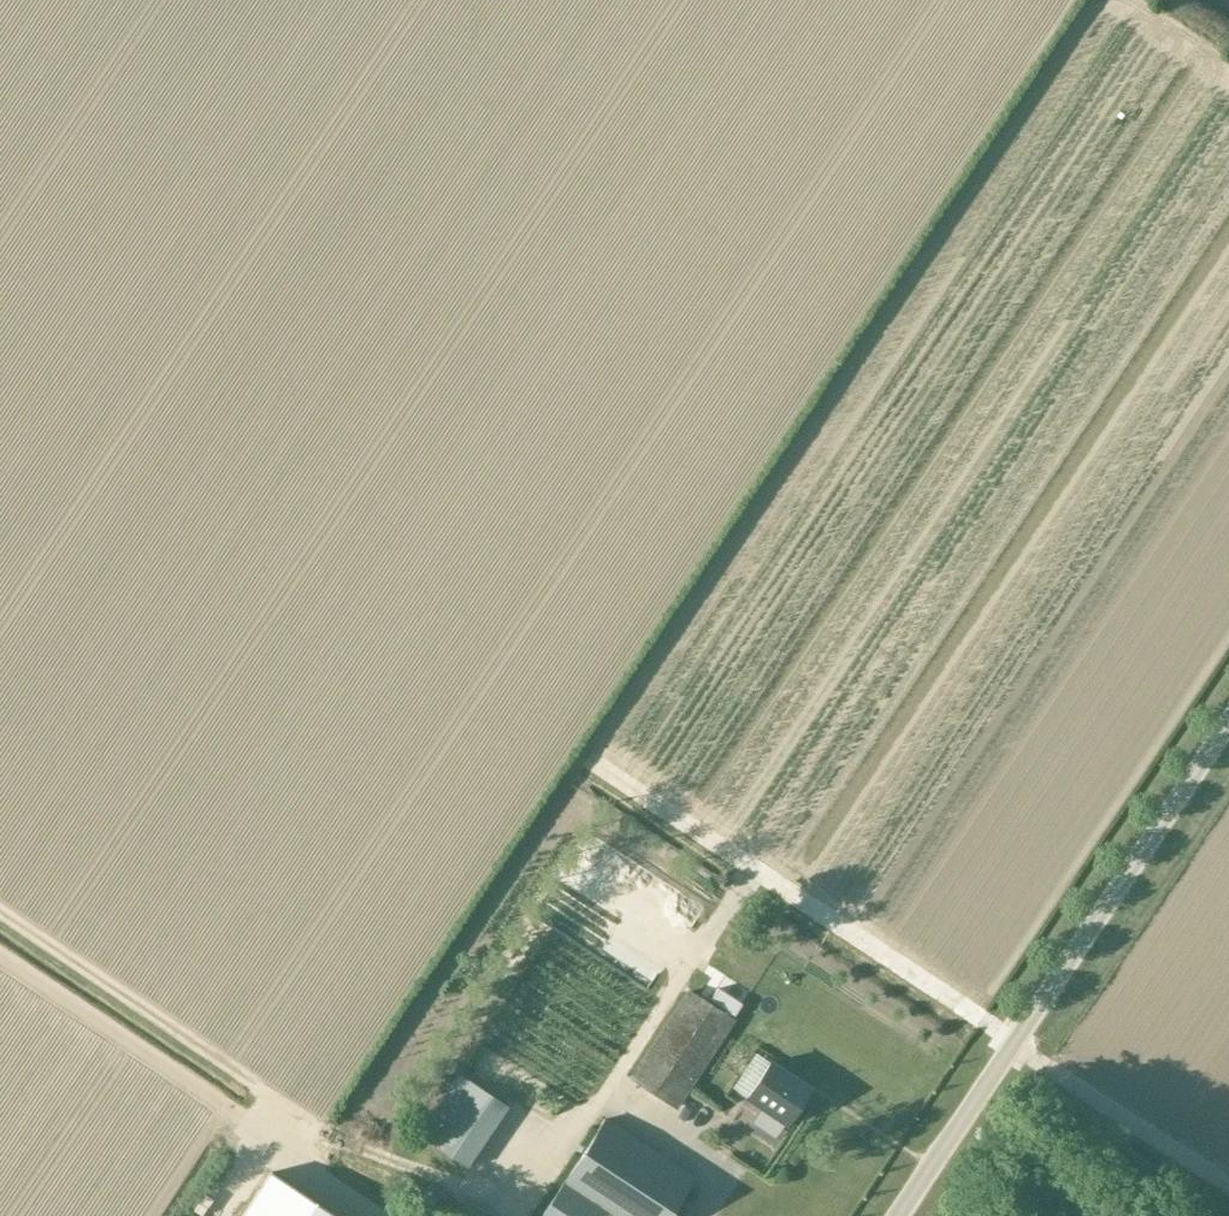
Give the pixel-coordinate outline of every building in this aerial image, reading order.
[(677,1110),(736,1020),(688,989),(630,1078),(677,1110)] [(770,1063),(747,1097),(787,1124),(810,1089),(770,1063)] [(417,1136),(467,1168),(507,1106),(458,1074),(417,1136)] [(694,1178),(605,1119),(541,1215),(668,1215),(694,1178)] [(272,1173),(243,1215),(336,1215),(272,1173)]
